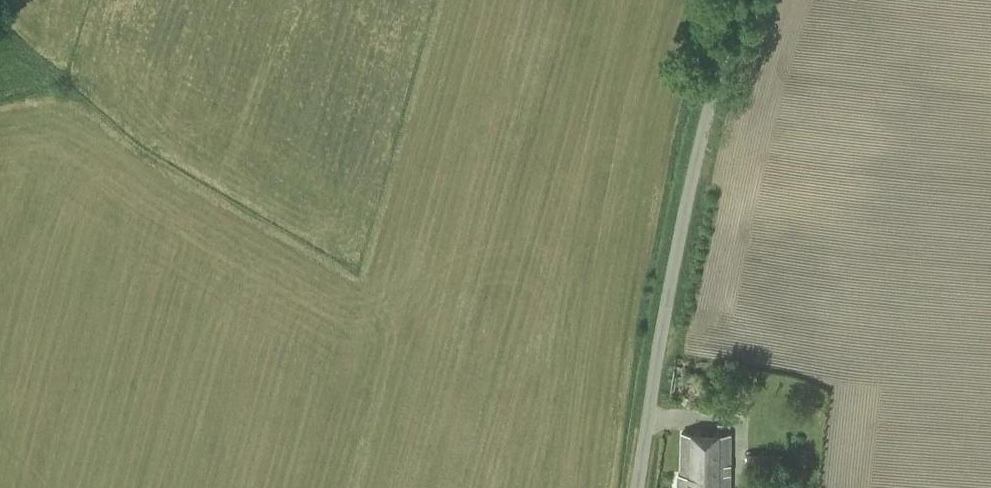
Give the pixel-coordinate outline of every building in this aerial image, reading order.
[(733,434),(684,432),(682,474),(680,474),(679,487),(731,487),(733,434)]
